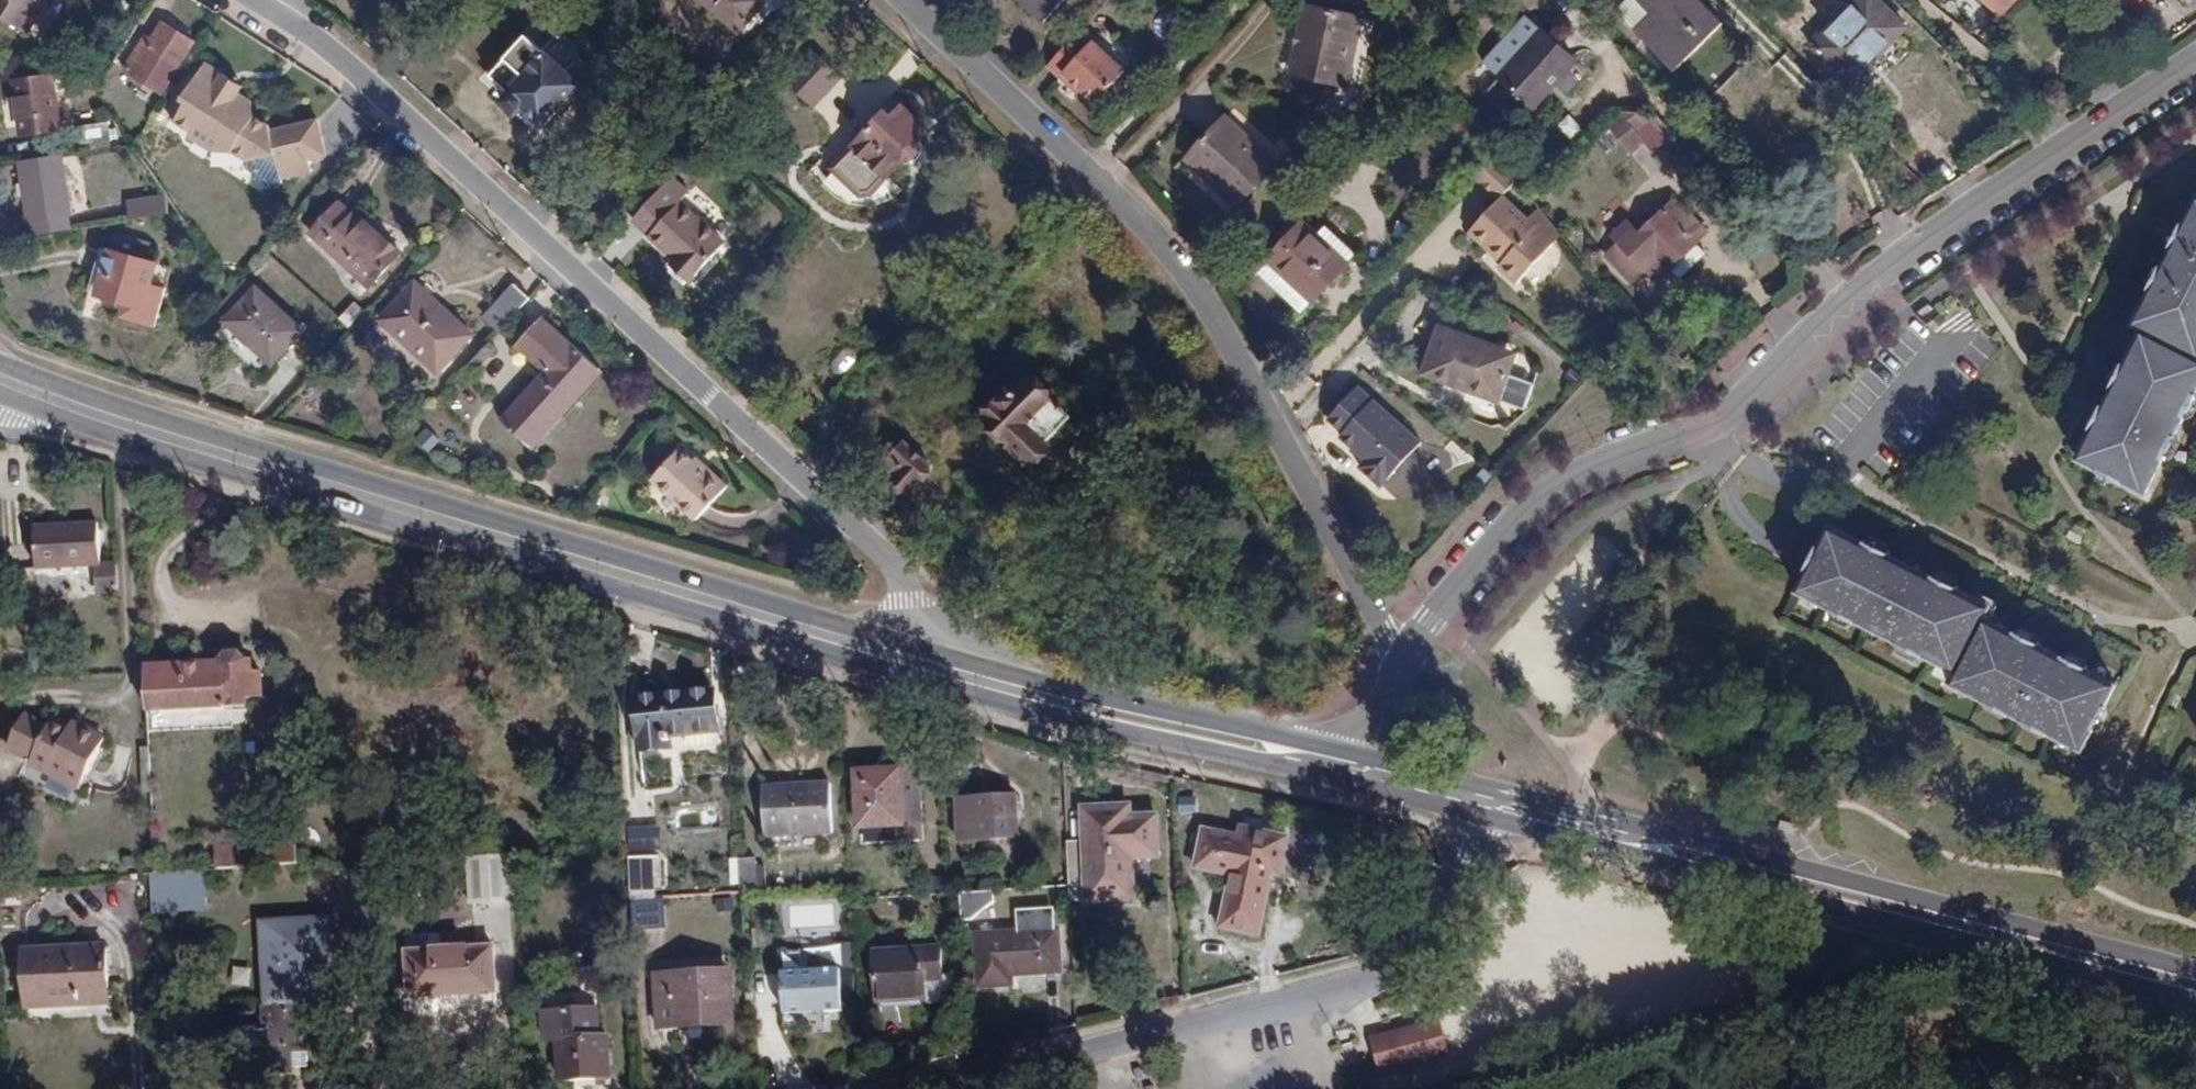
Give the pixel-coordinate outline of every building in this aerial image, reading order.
[(28,32),(47,0),(0,0),(0,16),(28,32)] [(625,0),(608,0),(607,1),(621,15),(630,4),(625,0)] [(738,31),(766,0),(704,0),(738,31)] [(989,10),(999,0),(978,0),(989,10)] [(1045,21),(1065,0),(1023,0),(1045,21)] [(1675,71),(1724,23),(1701,0),(1626,0),(1615,10),(1675,71)] [(1815,47),(1852,83),(1906,27),(1878,0),(1860,0),(1815,47)] [(1985,1),(1984,0),(1971,0),(1995,22),(2016,0),(1986,0),(1985,1)] [(1290,71),(1347,84),(1363,19),(1307,5),(1290,71)] [(154,82),(165,89),(194,43),(164,22),(148,46),(168,60),(154,82)] [(1468,46),(1488,68),(1506,52),(1486,29),(1468,46)] [(1499,77),(1533,108),(1575,61),(1542,31),(1499,77)] [(524,106),(543,124),(580,85),(527,35),(490,75),(510,94),(502,102),(516,114),(524,106)] [(1084,51),(1072,40),(1047,67),(1064,82),(1070,77),(1082,88),(1096,102),(1123,73),(1091,44),(1084,51)] [(790,81),(816,105),(843,74),(817,50),(790,81)] [(218,86),(223,79),(204,67),(169,123),(191,137),(189,142),(210,155),(232,156),(247,165),(249,174),(272,189),(281,187),(280,182),(291,180),(310,176),(308,164),(325,160),(316,124),(269,135),(268,130),(253,121),(250,106),(237,98),(218,86)] [(22,134),(61,129),(54,76),(15,80),(22,134)] [(1064,82),(1076,94),(1082,88),(1070,77),(1064,82)] [(237,98),(241,91),(223,79),(218,86),(237,98)] [(1623,166),(1626,159),(1650,172),(1673,130),(1622,103),(1595,151),(1623,166)] [(919,143),(924,137),(913,127),(919,121),(903,106),(900,110),(896,106),(888,114),(884,111),(834,167),(860,191),(871,191),(885,176),(888,176),(903,159),(913,158),(919,152),(919,143)] [(1226,117),(1186,160),(1237,207),(1277,164),(1226,117)] [(81,144),(111,141),(109,121),(79,125),(81,144)] [(68,217),(71,216),(61,155),(20,162),(29,223),(33,222),(35,235),(69,230),(68,217)] [(1495,158),(1494,157),(1473,179),(1496,202),(1501,197),(1515,183),(1495,158)] [(728,245),(684,204),(693,194),(674,178),(636,219),(681,260),(675,266),(693,282),(728,245)] [(136,201),(138,217),(168,212),(165,197),(136,201)] [(1526,222),(1501,197),(1496,202),(1487,212),(1491,216),(1484,223),(1480,220),(1467,234),(1483,251),(1488,247),(1502,260),(1497,264),(1493,268),(1512,286),(1551,246),(1526,222)] [(1706,251),(1698,242),(1708,232),(1675,198),(1640,232),(1633,227),(1619,242),(1647,270),(1659,258),(1679,278),(1706,251)] [(2172,231),(2179,235),(2186,238),(2178,251),(2172,248),(2133,322),(2144,327),(2105,402),(2113,406),(2106,418),(2099,414),(2093,412),(2088,423),(2092,426),(2077,456),(2099,467),(2103,461),(2123,470),(2119,477),(2145,491),(2195,393),(2195,200),(2185,221),(2181,220),(2172,231)] [(311,233),(370,287),(403,251),(358,211),(353,216),(339,203),(311,233)] [(1560,237),(1538,210),(1526,222),(1551,246),(1560,237)] [(1487,212),(1480,220),(1484,223),(1491,216),(1487,212)] [(1318,234),(1303,221),(1269,259),(1283,273),(1286,270),(1316,297),(1345,264),(1316,237),(1318,234)] [(101,249),(90,291),(143,306),(156,265),(145,261),(149,246),(115,235),(109,251),(101,249)] [(2179,235),(2172,248),(2178,251),(2186,238),(2179,235)] [(1483,251),(1497,264),(1502,260),(1488,247),(1483,251)] [(257,285),(254,288),(245,279),(219,308),(229,317),(225,322),(273,365),(304,329),(257,285)] [(445,310),(415,282),(409,288),(440,315),(445,310)] [(485,316),(499,330),(530,297),(516,284),(485,316)] [(439,372),(472,335),(445,310),(440,315),(409,288),(381,319),(439,372)] [(366,310),(356,302),(341,319),(349,326),(366,310)] [(554,410),(560,414),(600,368),(544,316),(517,345),(544,372),(501,419),(525,441),(554,410)] [(1511,359),(1499,354),(1501,348),(1439,325),(1421,375),(1448,385),(1450,382),(1499,400),(1509,374),(1506,373),(1511,359)] [(499,347),(491,340),(484,347),(492,355),(499,347)] [(492,355),(484,347),(470,362),(479,370),(492,355)] [(525,441),(533,449),(605,372),(600,368),(560,414),(554,410),(525,441)] [(1056,438),(1053,434),(1069,416),(1023,373),(1008,388),(1005,385),(981,410),(1035,460),(1056,438)] [(1418,443),(1356,386),(1326,418),(1342,432),(1338,436),(1352,449),(1354,447),(1366,457),(1364,459),(1357,467),(1378,486),(1394,470),(1397,473),(1406,473),(1413,465),(1413,456),(1409,453),(1418,443)] [(2105,402),(2099,414),(2106,418),(2113,406),(2105,402)] [(881,468),(906,491),(930,466),(906,442),(895,452),(891,448),(883,455),(889,460),(881,468)] [(727,486),(678,446),(648,482),(696,523),(727,486)] [(1352,449),(1364,459),(1366,457),(1354,447),(1352,449)] [(2099,467),(2119,477),(2123,470),(2103,461),(2099,467)] [(34,550),(36,567),(94,565),(100,565),(98,523),(64,525),(63,528),(20,530),(21,545),(27,550),(34,550)] [(2084,674),(2069,667),(2072,661),(1986,616),(1991,606),(1919,570),(1918,574),(1903,567),(1905,562),(1832,526),(1799,593),(1956,673),(1952,683),(2080,748),(2115,683),(2086,668),(2084,674)] [(1919,570),(1905,562),(1903,567),(1918,574),(1919,570)] [(94,565),(95,592),(118,591),(117,564),(100,565),(94,565)] [(229,655),(223,662),(144,666),(146,711),(229,706),(246,705),(246,695),(261,695),(260,675),(252,675),(250,660),(242,660),(237,655),(229,655)] [(2072,661),(2069,667),(2084,674),(2086,668),(2072,661)] [(714,690),(632,699),(637,753),(668,750),(667,737),(718,733),(714,690)] [(230,729),(229,706),(146,711),(147,733),(230,729)] [(38,751),(49,729),(27,717),(11,746),(34,758),(38,751)] [(49,729),(38,751),(34,758),(32,763),(80,787),(105,739),(88,729),(83,736),(53,721),(49,729)] [(639,766),(720,758),(718,733),(667,737),(668,750),(637,753),(639,766)] [(922,826),(918,767),(853,769),(856,830),(922,826)] [(762,787),(763,833),(830,830),(828,784),(762,787)] [(957,800),(959,838),(1015,835),(1013,796),(957,800)] [(1094,840),(1082,841),(1066,842),(1068,887),(1069,901),(1133,898),(1131,858),(1157,856),(1156,814),(1130,815),(1129,805),(1093,806),(1094,840)] [(1093,806),(1082,807),(1082,841),(1094,840),(1093,806)] [(1259,830),(1241,825),(1238,836),(1256,839),(1259,830)] [(1259,830),(1256,839),(1238,836),(1202,829),(1193,868),(1230,876),(1219,926),(1258,935),(1271,874),(1278,874),(1286,836),(1259,830)] [(214,869),(296,864),(295,840),(213,845),(214,869)] [(213,845),(190,847),(190,871),(204,870),(214,869),(213,845)] [(0,851),(0,883),(9,883),(7,850),(0,851)] [(465,858),(467,903),(514,900),(512,855),(465,858)] [(629,858),(630,888),(660,887),(659,857),(629,858)] [(756,890),(755,858),(737,859),(739,891),(756,890)] [(205,904),(204,870),(190,871),(184,871),(154,873),(148,874),(149,907),(205,904)] [(964,924),(993,901),(993,893),(961,896),(964,924)] [(630,900),(631,927),(649,927),(647,899),(630,900)] [(1014,912),(1015,931),(1058,929),(1057,910),(1014,912)] [(264,1000),(308,998),(308,1002),(335,1000),(331,918),(260,921),(264,1000)] [(1011,984),(1011,974),(1059,971),(1058,929),(1015,931),(974,933),(977,986),(1011,984)] [(21,948),(24,1008),(79,1004),(79,993),(106,993),(104,944),(21,948)] [(402,950),(406,998),(496,993),(494,944),(402,950)] [(875,951),(877,999),(940,996),(939,948),(875,951)] [(825,1024),(825,1012),(842,1011),(839,968),(781,970),(783,1025),(825,1024)] [(677,1028),(677,1021),(732,1018),(730,975),(674,978),(673,972),(654,972),(657,1029),(677,1028)] [(79,1004),(106,1003),(106,993),(79,993),(79,1004)] [(309,1050),(306,1002),(308,1002),(308,998),(264,1000),(266,1031),(254,1032),(254,1029),(231,1030),(232,1072),(257,1071),(257,1074),(292,1072),(292,1069),(291,1051),(309,1050)] [(1448,1054),(1437,1017),(1425,1020),(1435,1057),(1448,1054)] [(1435,1057),(1425,1020),(1367,1036),(1377,1073),(1435,1057)] [(556,1040),(558,1079),(609,1076),(606,1036),(556,1040)] [(292,1069),(310,1068),(309,1050),(291,1051),(292,1069)] [(1362,1086),(1371,1084),(1366,1065),(1357,1067),(1362,1086)]
